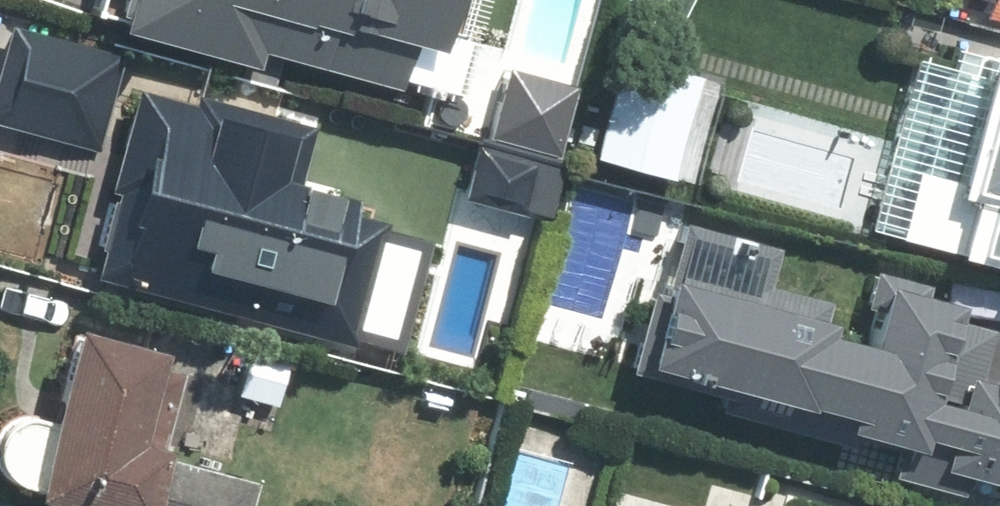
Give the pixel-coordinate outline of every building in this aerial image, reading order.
[(140,8),(262,43),(267,26),(360,53),(375,0),(142,0),(140,8)] [(923,34),(884,213),(999,239),(999,25),(960,16),(955,41),(923,34)] [(710,56),(631,35),(602,143),(681,164),(710,56)] [(300,108),(142,71),(95,267),(361,330),(389,213),(281,188),(300,108)] [(529,145),(398,112),(379,187),(510,220),(529,145)] [(692,195),(576,165),(558,234),(674,264),(692,195)] [(825,454),(947,482),(958,430),(999,440),(999,438),(999,296),(799,250),(769,383),(837,398),(825,454)] [(85,308),(45,486),(131,505),(251,505),(261,460),(181,442),(205,335),(85,308)]
